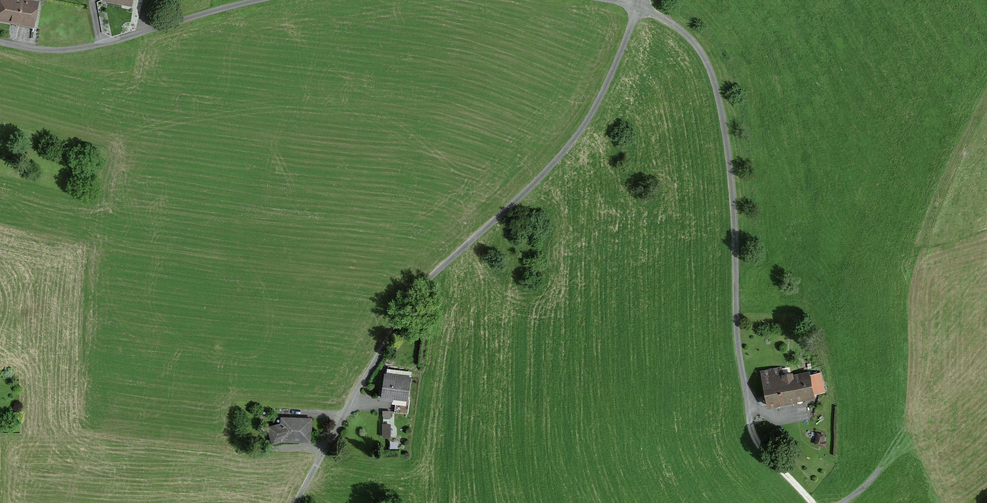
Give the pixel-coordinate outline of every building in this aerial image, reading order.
[(0,7),(0,20),(32,26),(36,4),(16,0),(0,0),(0,6),(0,7)] [(764,372),(760,373),(766,406),(777,404),(777,402),(823,393),(820,373),(792,378),(791,374),(782,375),(780,369),(771,371),(771,370),(764,371),(764,372)] [(409,379),(384,375),(380,398),(391,400),(391,397),(406,399),(406,400),(409,379)] [(268,429),(272,442),(281,440),(308,441),(309,420),(281,419),(281,425),(268,429)] [(823,436),(817,434),(814,444),(820,446),(823,436)]
